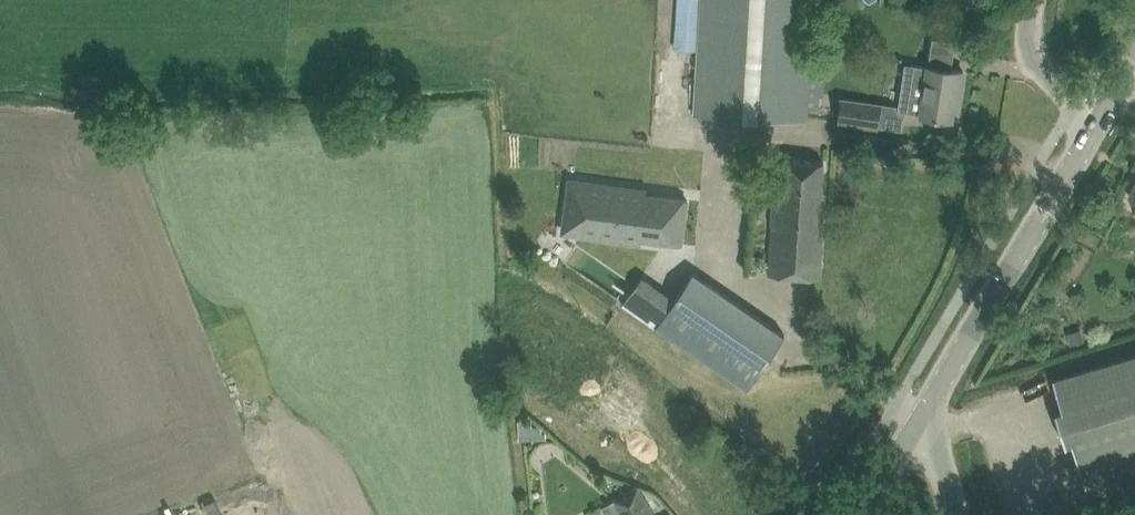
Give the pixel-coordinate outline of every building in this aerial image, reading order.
[(693,114),(805,120),(808,71),(809,57),(813,0),(699,0),(693,114)] [(953,61),(955,38),(933,37),(932,60),(953,61)] [(809,57),(808,71),(819,71),(820,58),(809,57)] [(919,112),(918,113),(922,114),(930,115),(952,118),(956,92),(960,93),(964,70),(942,67),(929,65),(927,65),(927,66),(905,62),(899,104),(898,108),(906,109),(919,112)] [(899,104),(842,96),(838,122),(879,128),(880,125),(903,129),(906,109),(898,108),(899,104)] [(775,158),(767,273),(820,277),(824,220),(820,220),(824,161),(775,158)] [(581,204),(577,231),(616,237),(617,233),(681,241),(687,199),(646,194),(646,190),(593,182),(590,206),(581,204)] [(676,299),(657,326),(747,389),(785,334),(694,272),(676,299)] [(654,391),(573,324),(529,377),(611,444),(654,391)] [(1134,479),(1134,354),(1053,378),(1062,408),(1056,410),(1066,444),(1072,442),(1088,493),(1134,479)] [(770,493),(780,501),(788,491),(779,483),(770,493)] [(614,499),(623,514),(655,514),(646,500),(638,486),(614,499)]
